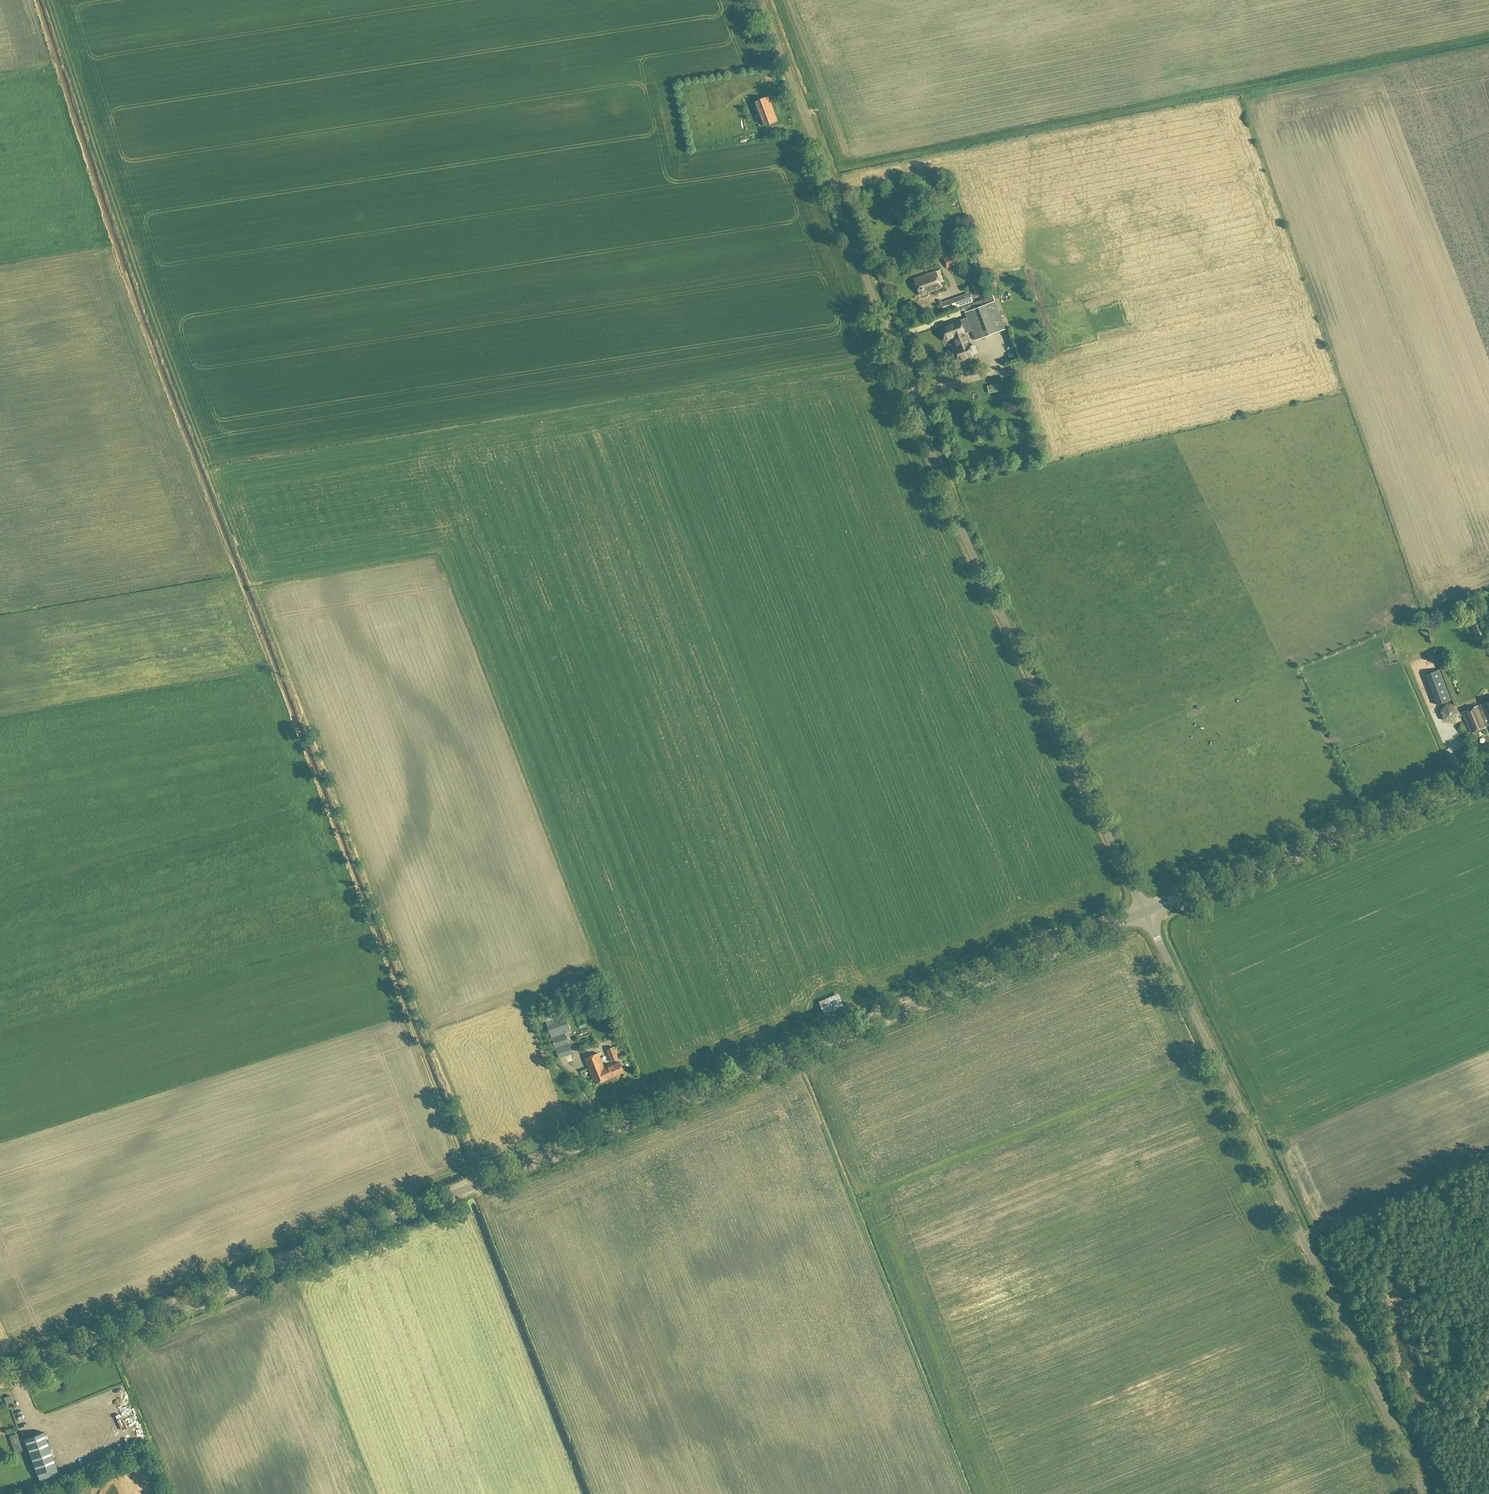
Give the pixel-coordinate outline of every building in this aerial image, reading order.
[(764,125),(775,121),(766,98),(755,102),(764,125)] [(921,210),(915,218),(922,223),(928,215),(921,210)] [(957,252),(943,258),(947,268),(961,263),(957,252)] [(942,288),(936,271),(914,278),(920,295),(942,288)] [(971,290),(956,296),(959,303),(974,297),(971,290)] [(995,301),(965,312),(976,340),(1006,329),(995,301)] [(960,320),(941,327),(946,340),(953,338),(957,347),(953,348),(958,361),(973,356),(960,320)] [(1013,368),(1005,369),(1006,377),(1014,376),(1013,368)] [(1473,631),(1483,627),(1479,619),(1470,623),(1473,631)] [(1426,675),(1437,705),(1451,700),(1439,670),(1426,675)] [(1462,713),(1471,733),(1488,726),(1488,701),(1462,713)] [(838,994),(819,1002),(824,1015),(843,1007),(838,994)] [(570,1030),(562,1008),(543,1014),(558,1058),(572,1053),(565,1032),(570,1030)] [(613,1047),(607,1050),(611,1061),(618,1059),(613,1047)] [(604,1068),(605,1068),(598,1053),(585,1059),(596,1084),(608,1079),(608,1078),(604,1068)] [(619,1062),(605,1068),(604,1068),(608,1078),(623,1072),(619,1062)] [(3,1398),(7,1406),(14,1403),(10,1395),(3,1398)] [(2,1433),(12,1429),(7,1417),(0,1420),(0,1427),(2,1433)] [(24,1439),(37,1474),(56,1467),(44,1432),(24,1439)] [(22,1450),(20,1443),(13,1446),(15,1453),(22,1450)]
